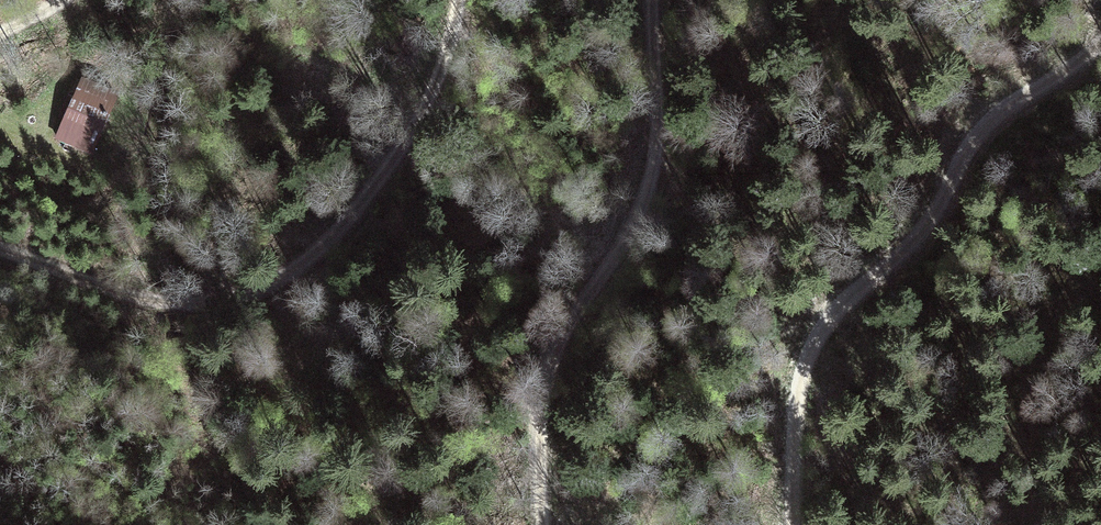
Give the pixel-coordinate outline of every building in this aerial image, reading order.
[(114,93),(80,79),(57,137),(91,151),(114,93)]
